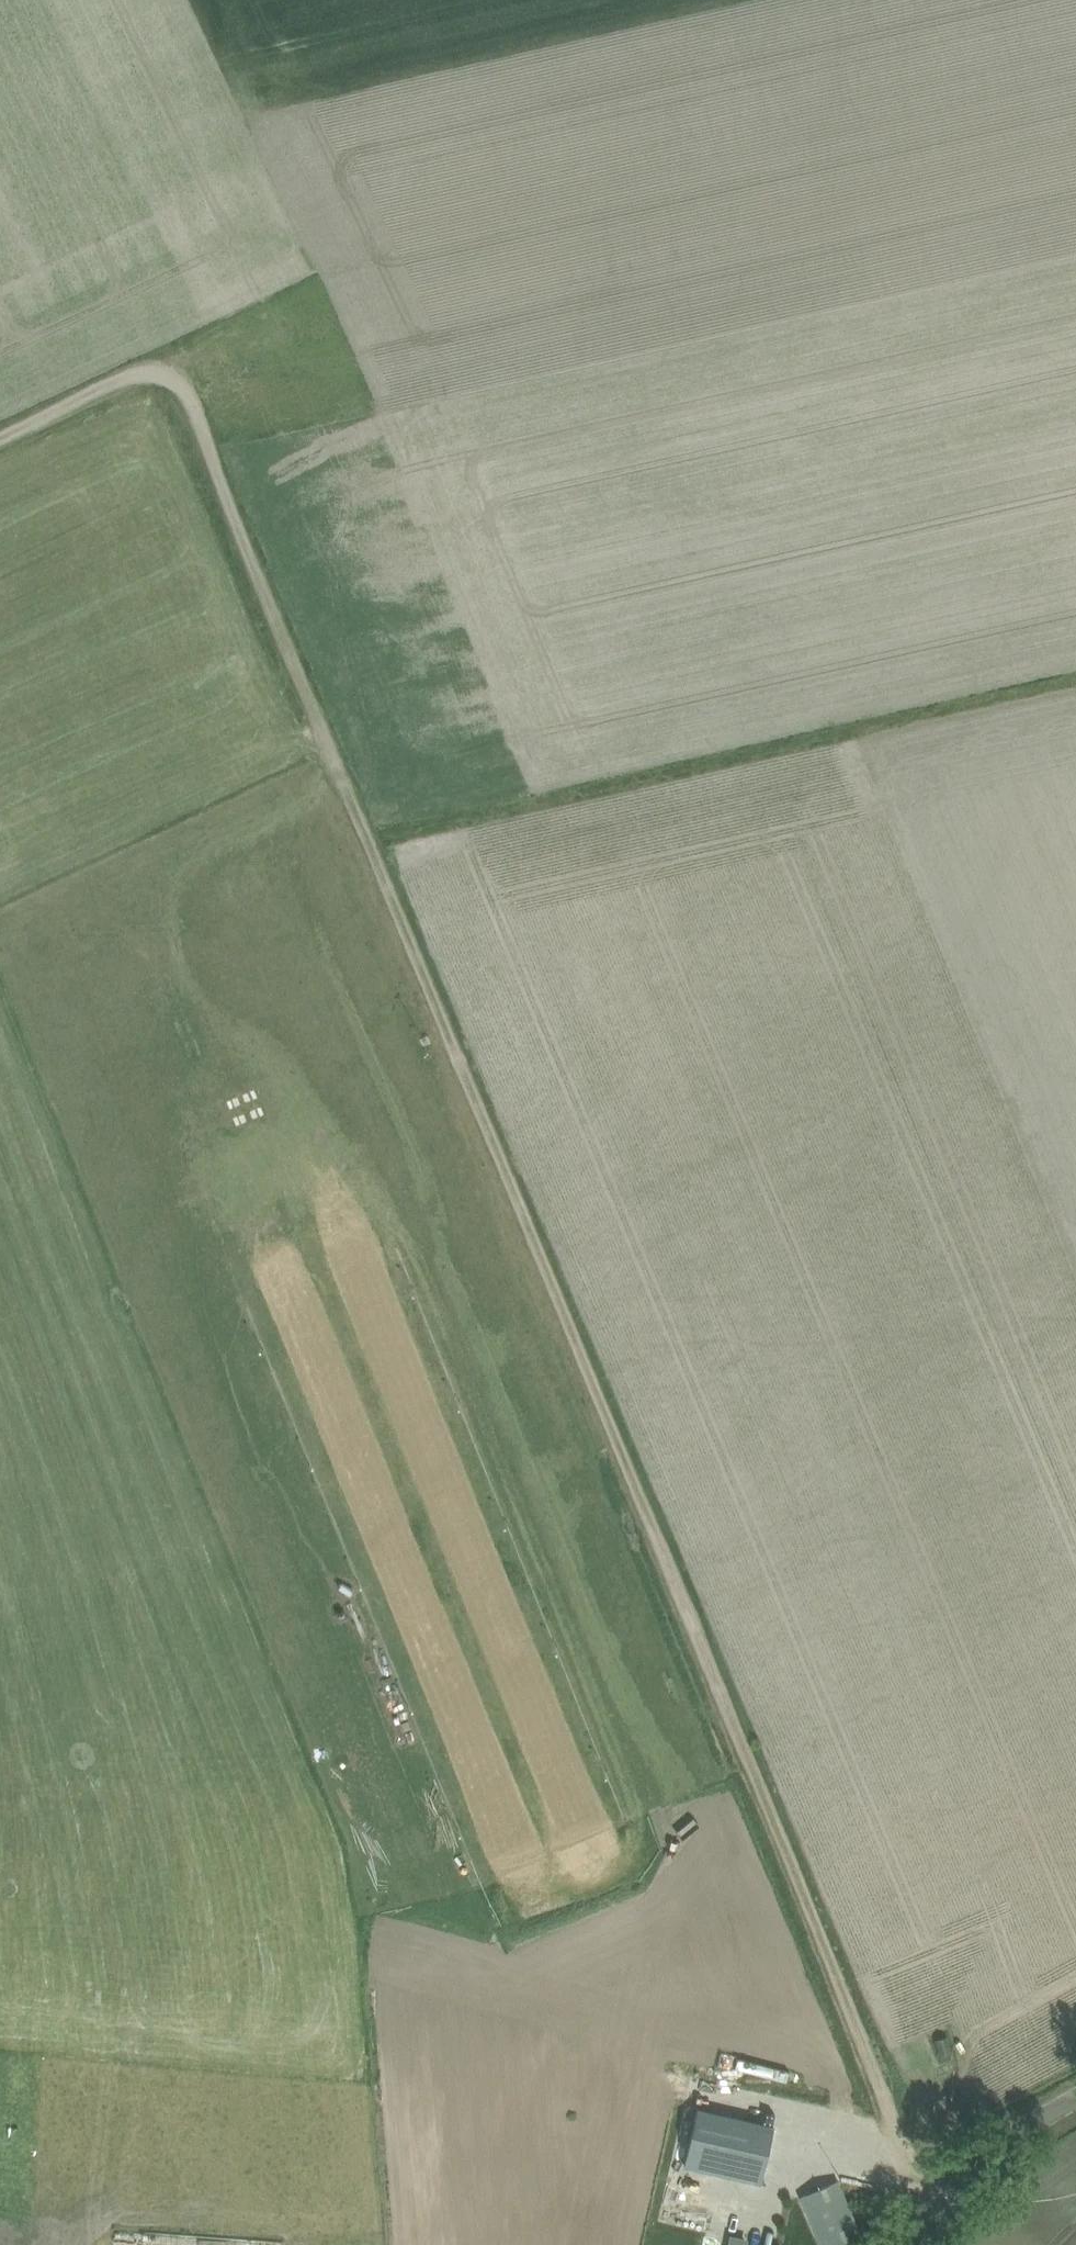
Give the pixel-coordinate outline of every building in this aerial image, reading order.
[(936,2039),(940,2054),(951,2051),(947,2037),(936,2039)] [(691,2101),(676,2170),(754,2187),(769,2118),(691,2101)] [(823,2244),(842,2244),(862,2236),(838,2180),(801,2195),(823,2244)]
